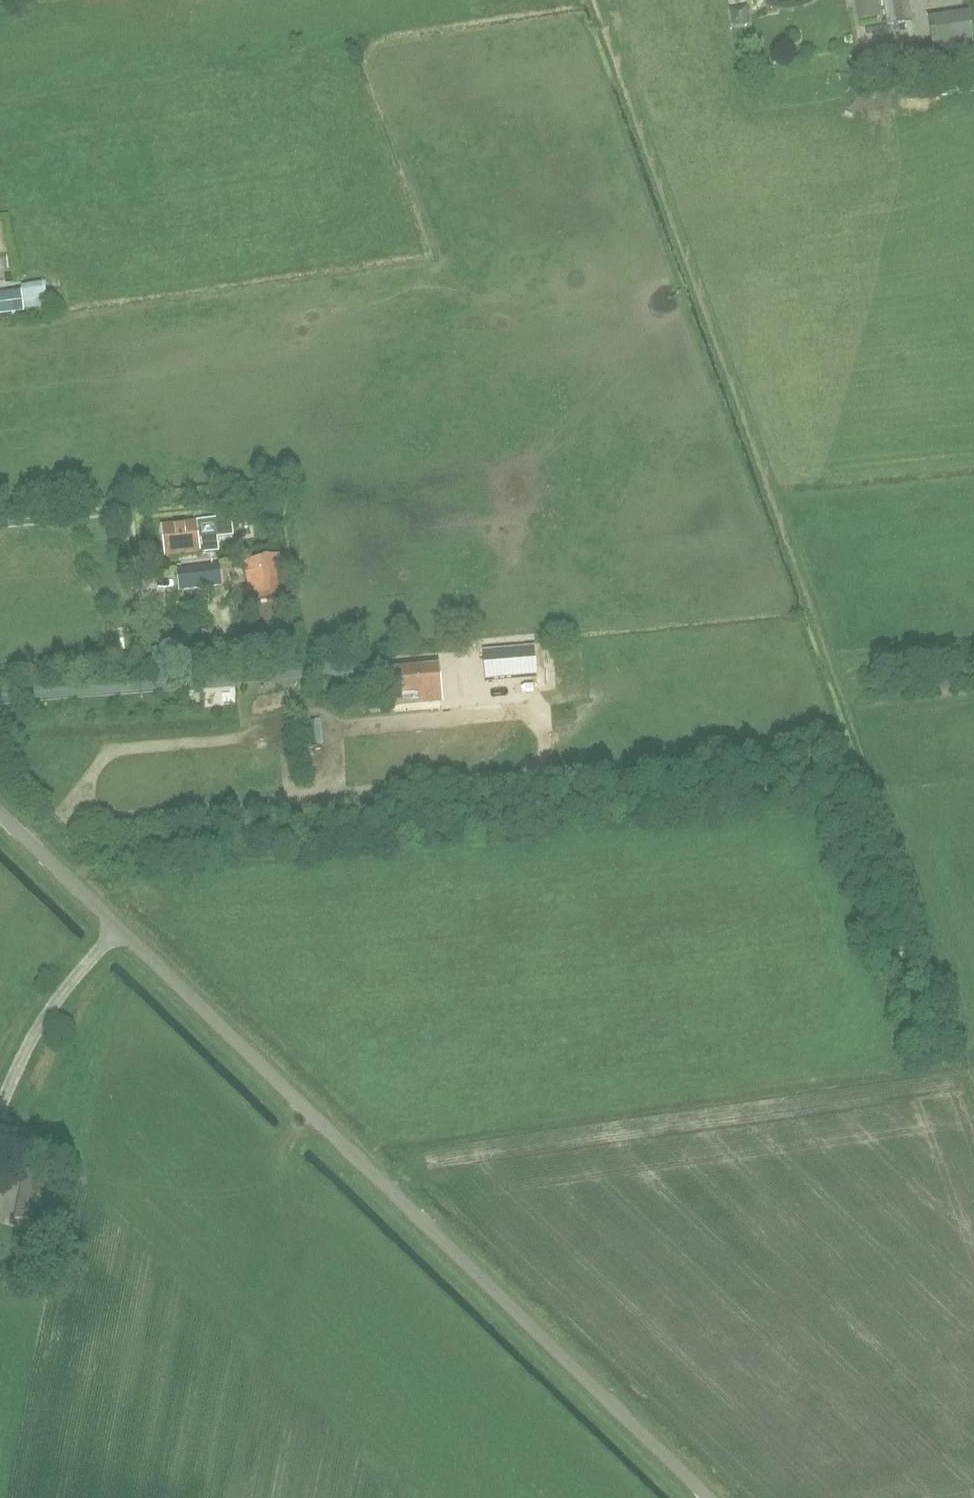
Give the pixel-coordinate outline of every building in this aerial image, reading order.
[(911,21),(907,0),(884,0),(888,25),(911,21)] [(750,7),(736,11),(739,26),(754,23),(750,7)] [(936,49),(972,47),(970,9),(933,12),(936,49)] [(27,306),(50,304),(49,284),(25,286),(27,306)] [(23,314),(21,292),(0,295),(0,317),(23,314)] [(161,526),(165,559),(201,554),(217,553),(215,538),(232,536),(230,519),(213,521),(196,523),(196,522),(191,522),(179,524),(161,526)] [(292,597),(291,587),(286,556),(245,562),(247,576),(252,575),(253,588),(248,588),(250,603),(292,597)] [(179,593),(223,587),(219,565),(176,570),(179,593)] [(536,676),(534,648),(483,653),(485,680),(536,676)] [(396,705),(440,702),(437,670),(394,673),(396,705)] [(38,1217),(48,1176),(26,1171),(15,1219),(36,1224),(38,1217)] [(52,1219),(38,1217),(36,1224),(49,1228),(52,1219)]
